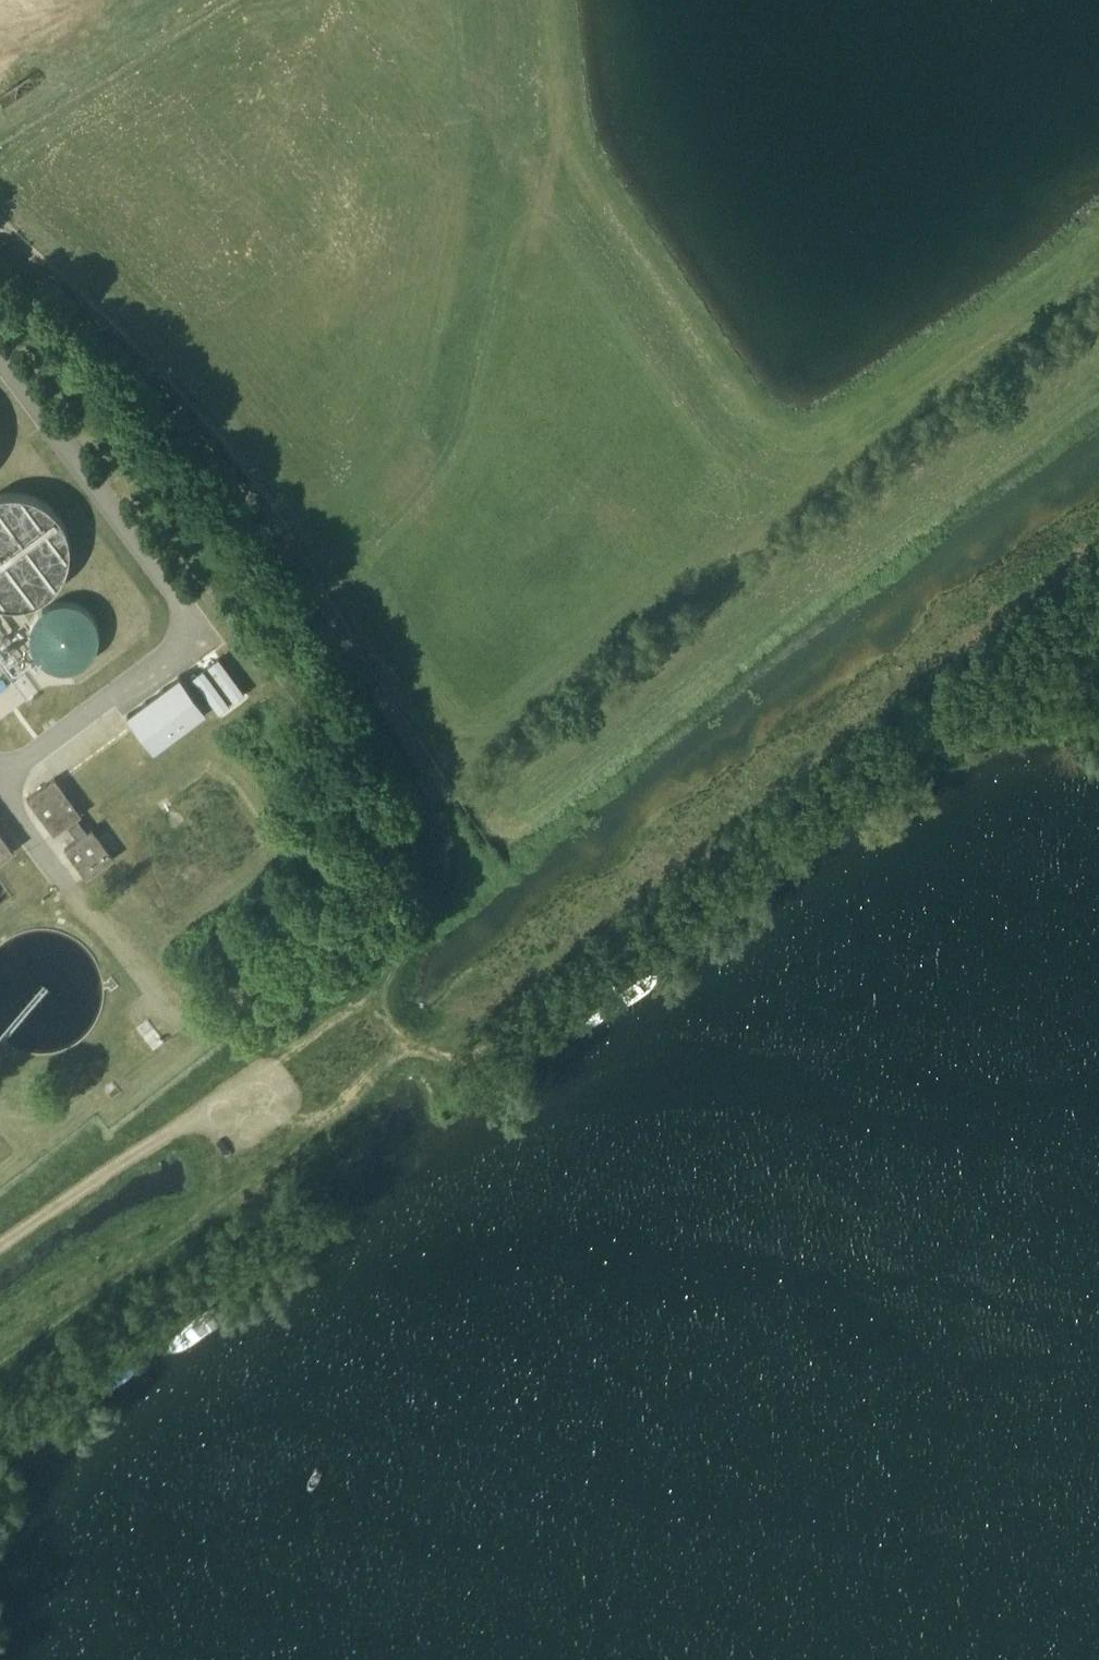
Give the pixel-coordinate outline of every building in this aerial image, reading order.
[(179,676),(126,715),(152,751),(205,712),(179,676)] [(112,859),(97,839),(90,830),(86,833),(75,819),(80,816),(53,779),(25,800),(52,836),(65,827),(76,841),(63,850),(85,880),(112,859)] [(12,851),(0,835),(0,860),(12,851)]
